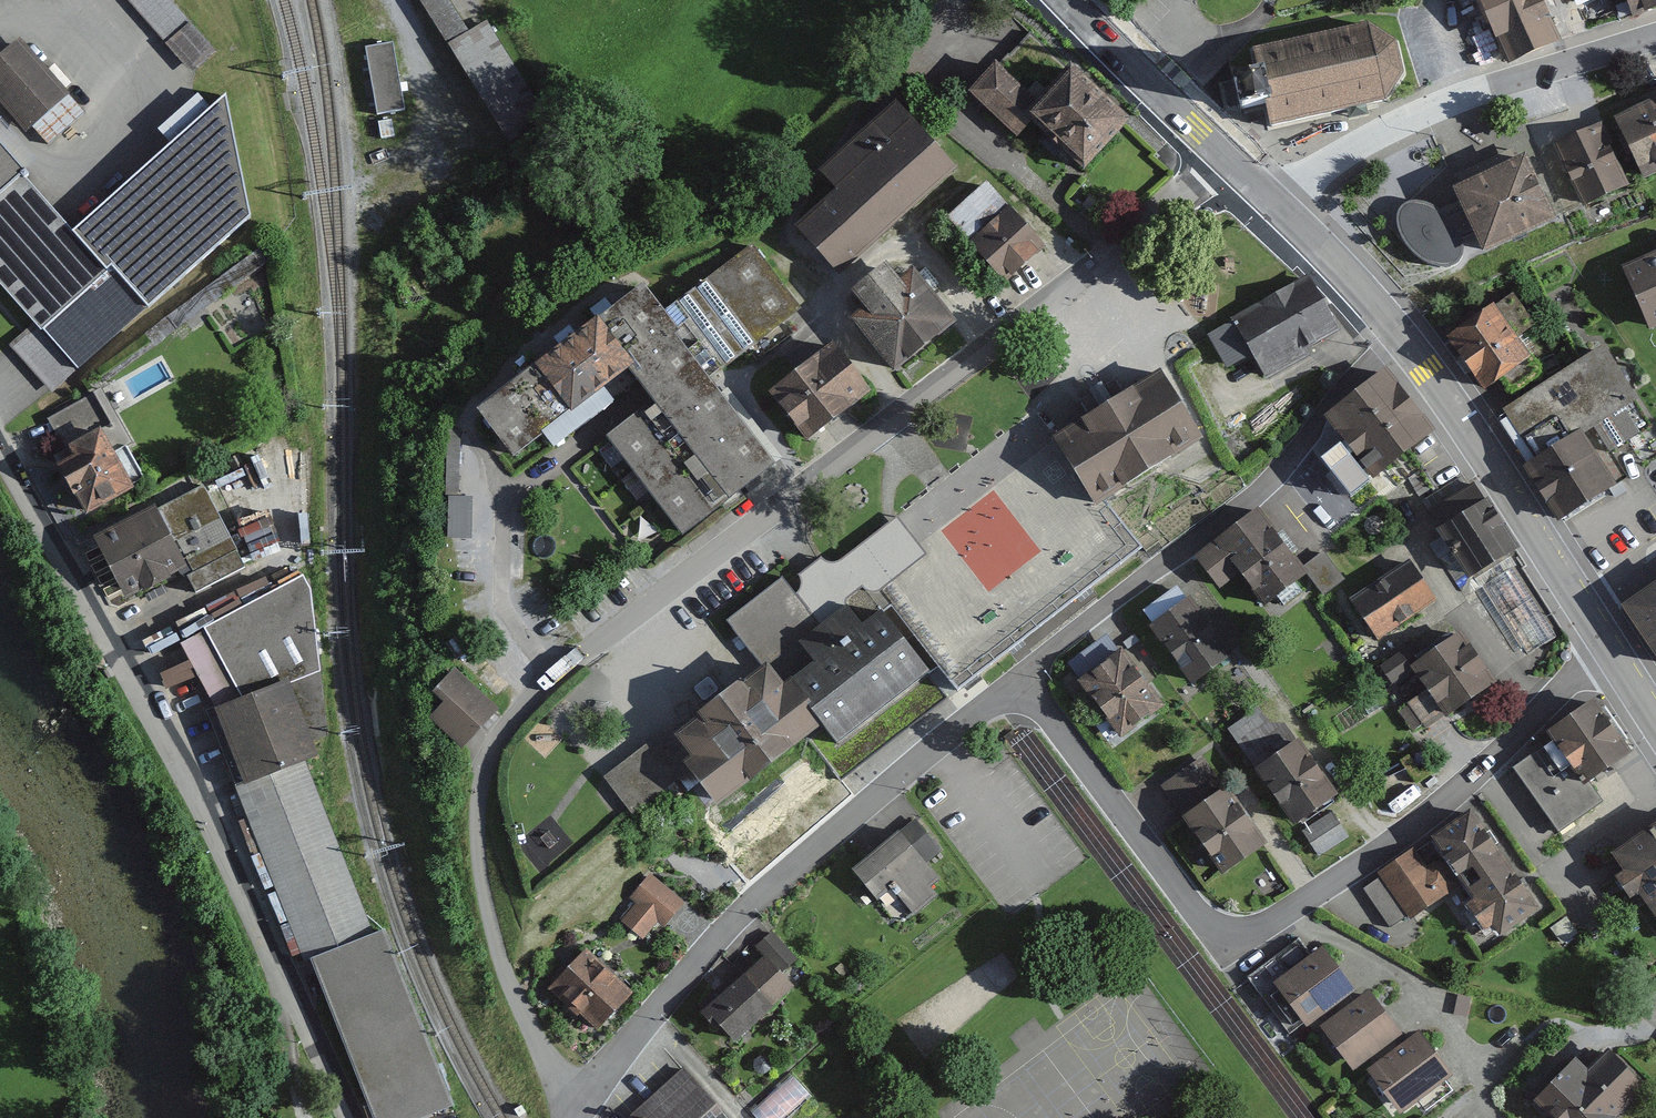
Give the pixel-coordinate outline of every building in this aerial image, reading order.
[(162,0),(121,0),(189,71),(211,51),(162,0)] [(514,148),(559,120),(492,15),(470,29),(452,0),(421,0),(514,148)] [(1501,58),(1557,38),(1539,0),(1472,0),(1501,58)] [(1626,20),(1655,10),(1655,0),(1619,0),(1626,20)] [(1262,103),(1267,126),(1382,100),(1399,75),(1391,40),(1365,24),(1250,50),(1255,75),(1232,80),(1238,108),(1262,103)] [(403,108),(392,41),(366,45),(377,112),(403,108)] [(0,62),(0,110),(22,135),(66,95),(20,44),(0,62)] [(1037,106),(988,66),(961,98),(1011,141),(1025,125),(1080,171),(1120,123),(1063,75),(1037,106)] [(107,267),(41,326),(78,366),(252,212),(225,90),(204,101),(71,227),(107,267)] [(1614,122),(1641,181),(1655,175),(1655,104),(1614,122)] [(833,189),(789,231),(835,280),(953,170),(893,105),(819,174),(833,189)] [(1600,127),(1550,149),(1577,211),(1627,189),(1600,127)] [(22,179),(0,153),(0,197),(22,179)] [(1523,153),(1449,185),(1477,251),(1552,220),(1523,153)] [(0,197),(0,285),(41,326),(107,267),(71,227),(22,179),(0,197)] [(983,188),(938,231),(996,293),(1041,250),(983,188)] [(1427,199),(1418,198),(1406,199),(1399,207),(1397,223),(1408,246),(1419,255),(1431,263),(1446,264),(1459,259),(1465,249),(1461,227),(1450,214),(1437,205),(1427,199)] [(633,283),(467,407),(503,455),(623,365),(652,404),(605,438),(680,537),(771,468),(703,378),(799,306),(750,241),(655,312),(633,283)] [(1621,267),(1648,332),(1655,329),(1655,252),(1621,267)] [(879,261),(844,292),(859,310),(844,324),(890,377),(952,323),(907,271),(896,281),(879,261)] [(1304,277),(1202,334),(1220,365),(1248,349),(1265,380),(1308,356),(1299,339),(1329,322),(1304,277)] [(1491,307),(1446,336),(1482,393),(1527,364),(1491,307)] [(828,345),(763,392),(801,444),(865,397),(828,345)] [(1603,347),(1492,408),(1566,520),(1614,491),(1596,458),(1648,429),(1603,347)] [(1156,374),(1048,441),(1089,508),(1198,441),(1156,374)] [(1385,374),(1327,420),(1349,449),(1312,479),(1336,509),(1432,433),(1385,374)] [(462,462),(463,424),(449,423),(449,462),(462,462)] [(68,461),(55,469),(79,511),(128,484),(97,429),(61,448),(68,461)] [(201,481),(87,537),(118,600),(181,569),(193,595),(245,569),(201,481)] [(1470,484),(1423,517),(1467,580),(1505,552),(1514,548),(1470,484)] [(447,529),(472,532),(477,493),(453,490),(447,529)] [(1258,507),(1191,557),(1217,592),(1239,575),(1262,605),(1307,571),(1258,507)] [(686,711),(597,783),(622,812),(682,774),(706,806),(812,728),(835,749),(926,673),(865,598),(925,553),(895,514),(839,564),(814,561),(794,573),(795,594),(782,577),(721,622),(755,668),(686,711)] [(271,558),(283,586),(181,642),(305,970),(367,1117),(432,1117),(452,1110),(381,929),(369,933),(304,761),(316,754),(311,744),(327,737),(305,534),(271,558)] [(1505,552),(1467,580),(1459,586),(1528,681),(1560,657),(1552,646),(1566,635),(1505,552)] [(1407,562),(1345,605),(1374,647),(1437,604),(1407,562)] [(1619,604),(1655,660),(1655,581),(1619,604)] [(1180,584),(1139,613),(1185,679),(1226,650),(1180,584)] [(1491,681),(1454,634),(1422,658),(1413,646),(1379,672),(1425,731),(1491,681)] [(1114,646),(1069,681),(1116,740),(1161,705),(1114,646)] [(500,708),(453,665),(428,692),(442,705),(428,720),(460,751),(500,708)] [(1547,749),(1515,770),(1556,833),(1603,802),(1587,778),(1626,752),(1591,699),(1537,734),(1547,749)] [(1261,709),(1229,734),(1298,826),(1336,797),(1285,725),(1268,722),(1261,709)] [(1205,757),(1158,789),(1218,877),(1265,846),(1205,757)] [(1470,814),(1366,885),(1395,926),(1447,890),(1483,943),(1535,907),(1470,814)] [(1332,816),(1302,834),(1317,858),(1347,839),(1332,816)] [(1605,854),(1647,920),(1655,915),(1655,821),(1605,854)] [(896,838),(850,876),(871,902),(892,885),(898,892),(891,899),(911,923),(937,902),(927,890),(934,884),(896,838)] [(679,901),(643,877),(612,922),(648,947),(679,901)] [(1318,948),(1269,987),(1303,1031),(1353,992),(1318,948)] [(629,993),(577,950),(543,992),(595,1034),(629,993)] [(764,952),(702,1012),(733,1044),(795,984),(764,952)] [(1367,993),(1315,1032),(1347,1075),(1400,1035),(1367,993)] [(1416,1033),(1364,1072),(1398,1117),(1450,1078),(1416,1033)] [(1570,1065),(1533,1103),(1549,1117),(1624,1117),(1650,1091),(1607,1049),(1581,1076),(1570,1065)] [(816,1086),(796,1065),(754,1104),(768,1117),(782,1117),(816,1086)] [(632,1117),(723,1117),(682,1073),(632,1117)]
